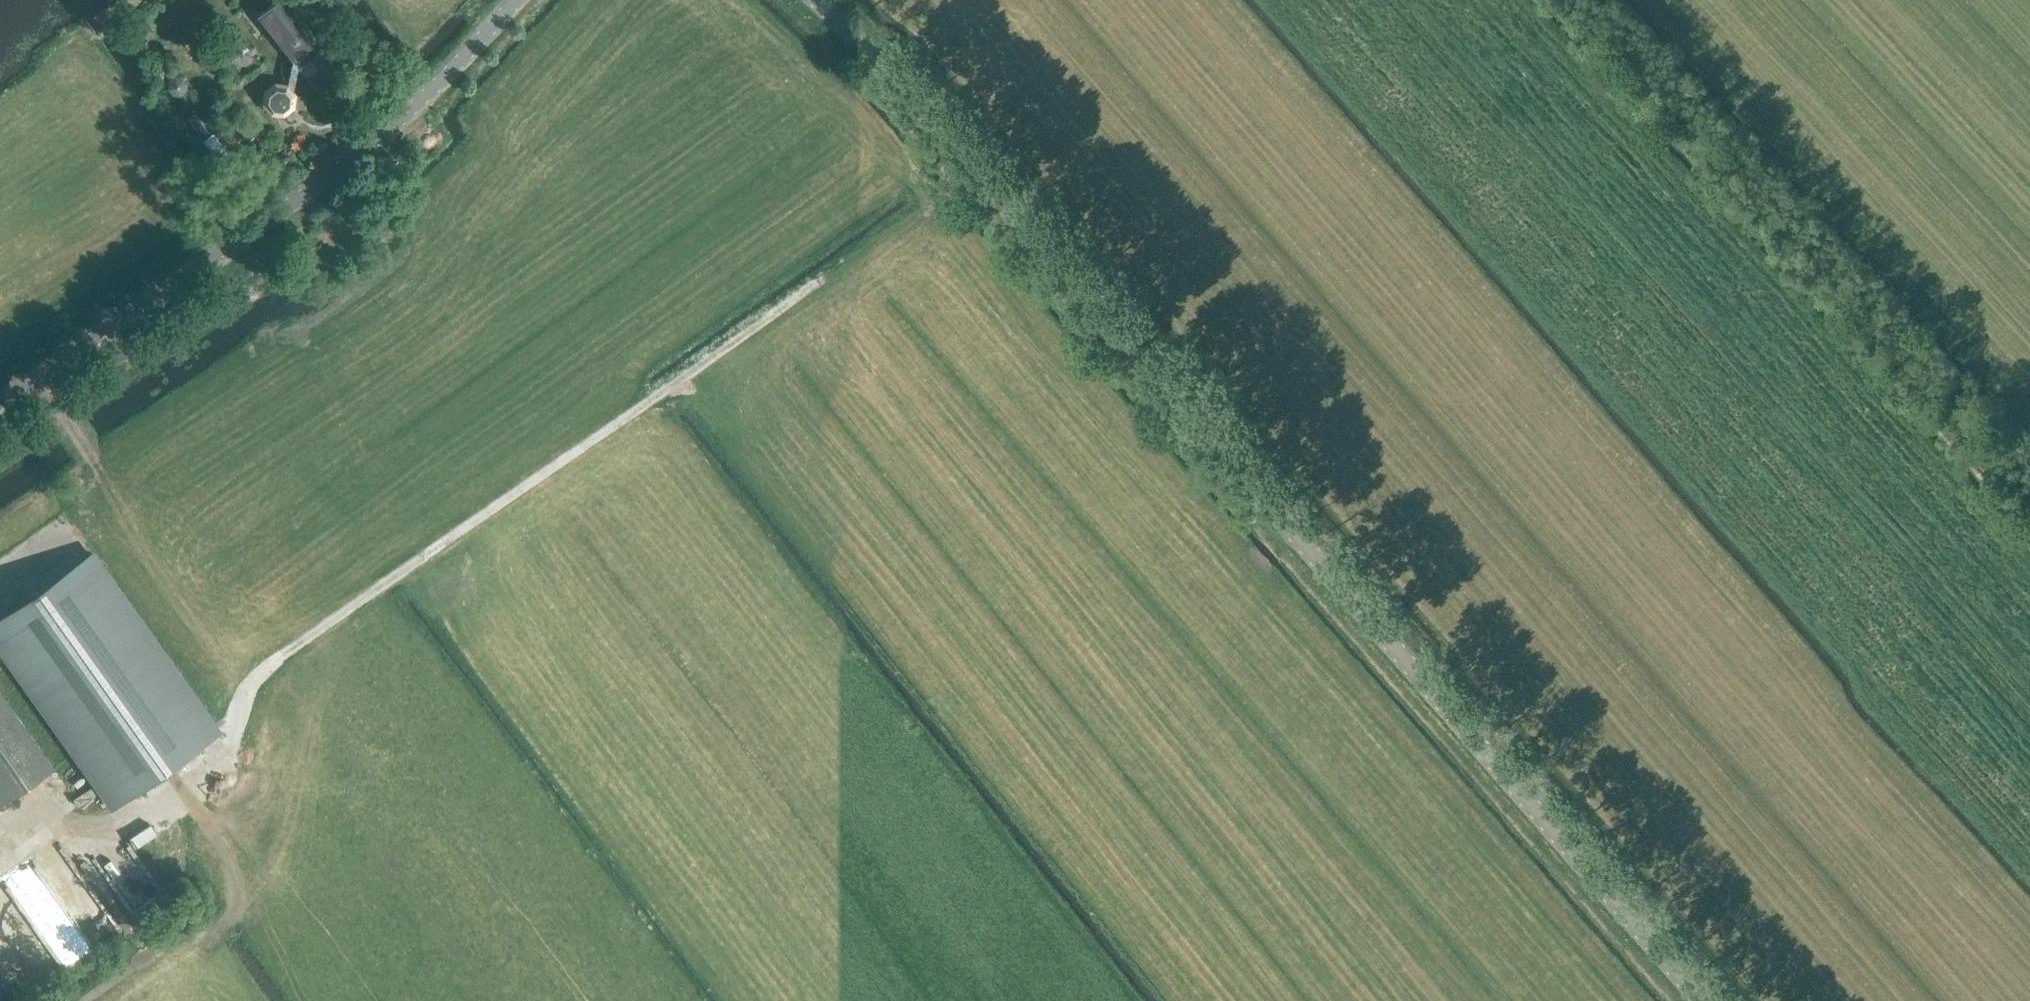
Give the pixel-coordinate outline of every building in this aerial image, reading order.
[(338,68),(285,0),(275,0),(257,14),(293,59),(288,88),(286,85),(275,84),(266,91),(264,102),(271,111),(283,113),(292,106),(304,107),(305,95),(294,94),(298,66),(314,87),(338,68)] [(117,806),(220,731),(90,553),(0,619),(0,646),(117,806)] [(3,804),(53,768),(0,694),(0,806),(3,804)] [(28,859),(95,946),(123,925),(56,838),(28,859)] [(30,979),(59,959),(3,878),(0,881),(0,937),(30,979)]
